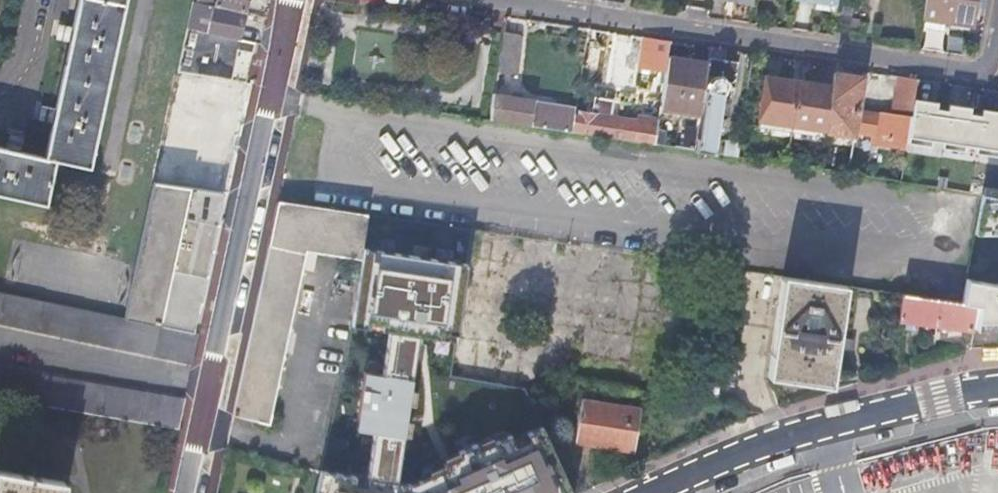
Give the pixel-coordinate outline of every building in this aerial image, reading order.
[(73,31),(67,30),(65,40),(71,42),(56,112),(50,111),(47,122),(53,123),(46,159),(20,154),(21,147),(11,145),(9,152),(0,150),(0,196),(47,205),(56,161),(90,169),(126,0),(80,0),(73,31)] [(187,28),(239,40),(242,26),(246,4),(247,0),(215,0),(214,7),(193,2),(187,28)] [(833,29),(848,31),(853,0),(838,0),(837,4),(833,29)] [(923,20),(949,24),(974,28),(978,0),(926,0),(923,20)] [(187,28),(178,72),(232,81),(236,65),(239,51),(254,55),(257,43),(239,40),(187,28)] [(518,37),(503,35),(498,72),(513,74),(518,37)] [(671,41),(644,37),(642,53),(640,69),(666,74),(668,58),(671,41)] [(724,60),(726,50),(711,48),(709,58),(724,60)] [(687,114),(682,149),(695,151),(705,84),(706,79),(708,64),(688,61),(668,58),(666,74),(660,109),(687,114)] [(709,58),(708,64),(706,79),(731,83),(735,80),(738,63),(724,60),(709,58)] [(862,78),(833,73),(831,87),(824,130),(824,132),(853,136),(854,131),(872,134),(872,138),(907,143),(907,139),(910,117),(894,115),(876,112),(875,115),(857,112),(860,95),(862,78)] [(791,125),(798,82),(782,79),(766,77),(759,120),(791,125)] [(916,79),(900,77),(894,115),(910,117),(913,99),(916,79)] [(824,130),(831,87),(815,84),(798,82),(791,125),(824,130)] [(705,84),(695,151),(714,154),(721,113),(727,114),(727,108),(728,103),(722,102),(723,92),(714,91),(715,86),(705,84)] [(494,95),(490,120),(572,133),(575,118),(576,107),(535,101),(494,95)] [(575,118),(572,133),(655,145),(658,120),(638,117),(637,122),(611,118),(614,101),(594,98),(591,115),(580,113),(579,119),(575,118)] [(984,110),(983,115),(970,113),(971,107),(949,104),(948,111),(935,108),(936,102),(913,99),(910,117),(907,139),(921,142),(920,145),(929,147),(930,142),(942,143),(942,146),(956,148),(955,151),(964,153),(964,147),(977,149),(977,152),(990,152),(990,158),(997,159),(997,112),(984,110)] [(791,125),(759,120),(758,127),(790,132),(791,125)] [(824,130),(791,125),(790,132),(823,137),(824,132),(824,130)] [(723,156),(736,158),(738,144),(725,142),(723,156)] [(208,268),(224,194),(154,183),(125,319),(193,333),(208,268)] [(982,195),(979,235),(997,235),(997,197),(982,195)] [(361,265),(368,215),(277,202),(232,416),(254,420),(275,425),(313,254),(361,265)] [(453,343),(464,231),(368,215),(361,265),(349,307),(380,309),(375,346),(355,348),(341,411),(355,411),(351,460),(385,464),(395,415),(415,339),(453,343)] [(831,387),(846,286),(783,277),(768,378),(799,383),(831,387)] [(978,280),(976,305),(973,331),(997,330),(997,285),(978,280)] [(198,334),(193,333),(125,319),(0,294),(0,326),(192,364),(198,334)] [(973,331),(976,305),(903,294),(899,321),(973,331)] [(179,428),(185,397),(0,368),(0,399),(179,428)] [(641,411),(581,401),(574,443),(634,453),(637,432),(641,411)] [(396,474),(317,460),(311,492),(570,492),(542,418),(396,474)] [(64,481),(0,472),(0,492),(62,492),(64,481)]
